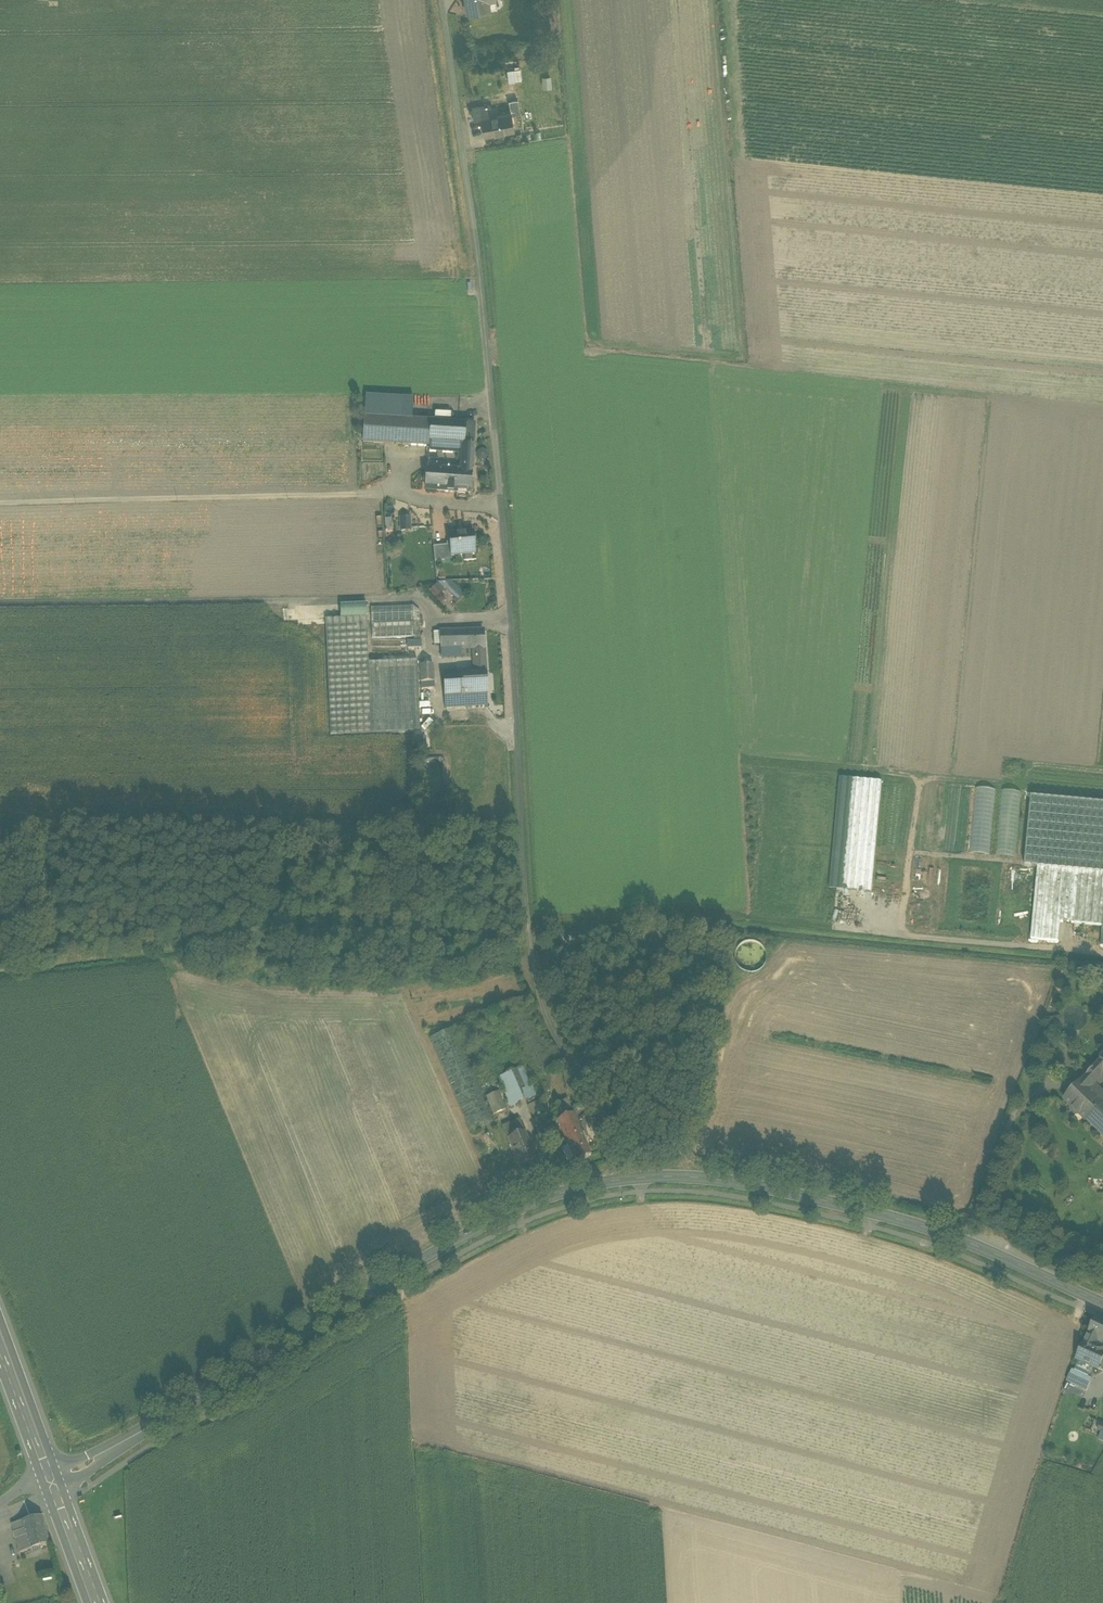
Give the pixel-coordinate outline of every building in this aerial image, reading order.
[(468,13),(488,10),(487,0),(466,0),(468,13)] [(488,10),(496,8),(495,0),(487,0),(488,10)] [(515,80),(513,69),(507,70),(508,82),(515,81),(515,80)] [(551,87),(551,75),(542,76),(543,88),(551,87)] [(518,99),(509,101),(511,112),(511,115),(520,113),(518,99)] [(491,104),(471,107),(473,120),(481,119),(481,118),(493,116),(491,104)] [(493,116),(481,118),(481,119),(484,136),(514,130),(511,115),(511,112),(493,116)] [(431,421),(365,417),(363,443),(429,447),(430,444),(431,421)] [(464,423),(431,421),(430,444),(445,445),(462,446),(464,423)] [(474,424),(464,423),(462,446),(473,447),(474,424)] [(445,445),(430,444),(429,447),(429,452),(444,453),(445,445)] [(462,446),(445,445),(444,453),(462,454),(462,446)] [(462,454),(461,471),(453,470),(451,493),(470,494),(473,447),(462,446),(462,454)] [(453,470),(438,469),(439,462),(428,461),(426,491),(451,493),(453,470)] [(410,529),(410,520),(400,520),(400,529),(410,529)] [(465,535),(449,536),(450,546),(451,556),(475,554),(473,533),(465,534),(465,535)] [(450,546),(443,547),(444,561),(451,560),(451,556),(450,546)] [(443,547),(433,547),(435,562),(444,561),(443,547)] [(456,598),(462,592),(446,577),(430,592),(441,603),(446,599),(441,594),(446,588),(456,598)] [(366,604),(340,605),(341,619),(367,618),(366,604)] [(412,606),(371,608),(371,623),(420,622),(419,611),(412,606)] [(417,661),(369,663),(367,618),(341,619),(326,620),(330,736),(420,732),(417,661)] [(420,622),(371,623),(372,639),(420,637),(420,622)] [(483,630),(459,631),(460,650),(464,650),(473,650),(484,650),(483,630)] [(459,631),(441,631),(442,657),(465,657),(465,651),(464,650),(460,650),(459,631)] [(484,650),(473,650),(474,666),(485,666),(484,650)] [(433,666),(420,666),(421,683),(434,683),(433,666)] [(474,674),(486,673),(485,666),(474,666),(474,674)] [(486,673),(474,674),(443,675),(444,697),(487,694),(486,673)] [(487,694),(444,697),(445,709),(488,707),(487,694)] [(871,891),(880,780),(841,777),(832,888),(871,891)] [(991,854),(993,789),(974,788),(972,853),(991,854)] [(1030,794),(1009,792),(1003,857),(1024,859),(1030,794)] [(1056,796),(1035,794),(1029,859),(1050,861),(1056,796)] [(1082,799),(1061,797),(1055,861),(1076,863),(1082,799)] [(1087,799),(1081,864),(1102,866),(1102,856),(1102,800),(1087,799)] [(1066,871),(1038,869),(1031,939),(1059,942),(1061,923),(1066,871)] [(1066,871),(1061,923),(1102,927),(1102,916),(1102,875),(1066,871)] [(1093,1070),(1102,1079),(1102,1059),(1093,1070)] [(524,1066),(498,1077),(510,1106),(527,1099),(529,1105),(529,1106),(532,1114),(543,1110),(524,1066)] [(547,1098),(538,1078),(532,1080),(540,1101),(547,1098)] [(1081,1082),(1065,1100),(1086,1121),(1102,1103),(1081,1082)] [(506,1108),(498,1091),(486,1096),(493,1114),(506,1108)] [(568,1097),(559,1101),(563,1110),(571,1106),(568,1097)] [(1086,1121),(1102,1138),(1102,1103),(1086,1121)] [(573,1113),(557,1120),(566,1140),(582,1133),(573,1113)] [(519,1119),(503,1126),(508,1138),(524,1131),(519,1119)] [(536,1158),(524,1131),(508,1138),(519,1165),(536,1158)] [(582,1133),(566,1140),(568,1145),(573,1157),(575,1162),(591,1155),(582,1133)] [(568,1145),(562,1147),(568,1160),(573,1157),(568,1145)] [(1088,1335),(1089,1335),(1084,1344),(1077,1360),(1098,1370),(1098,1369),(1102,1359),(1102,1348),(1096,1345),(1098,1340),(1102,1342),(1102,1321),(1097,1318),(1088,1335)] [(1091,1380),(1072,1371),(1068,1380),(1087,1389),(1091,1380)] [(41,1517),(11,1525),(19,1553),(49,1545),(41,1517)]
